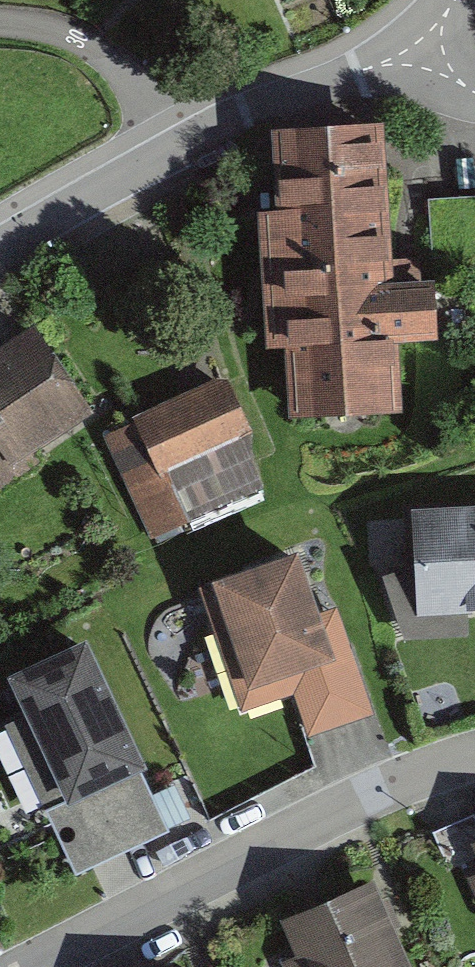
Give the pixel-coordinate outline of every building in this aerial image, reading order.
[(383,130),(268,137),(272,192),(260,193),(270,350),(284,349),(289,425),(400,418),(396,351),(434,349),(430,285),(393,288),(383,130)] [(27,338),(0,355),(0,504),(40,478),(26,458),(82,421),(27,338)] [(220,390),(108,439),(155,546),(267,498),(220,390)] [(407,521),(417,626),(474,624),(474,516),(407,521)] [(293,564),(205,594),(247,715),(294,699),(310,746),(377,723),(340,617),(314,626),(293,564)] [(145,781),(81,652),(6,688),(70,818),(145,781)] [(279,921),(296,966),(403,966),(372,886),(279,921)]
